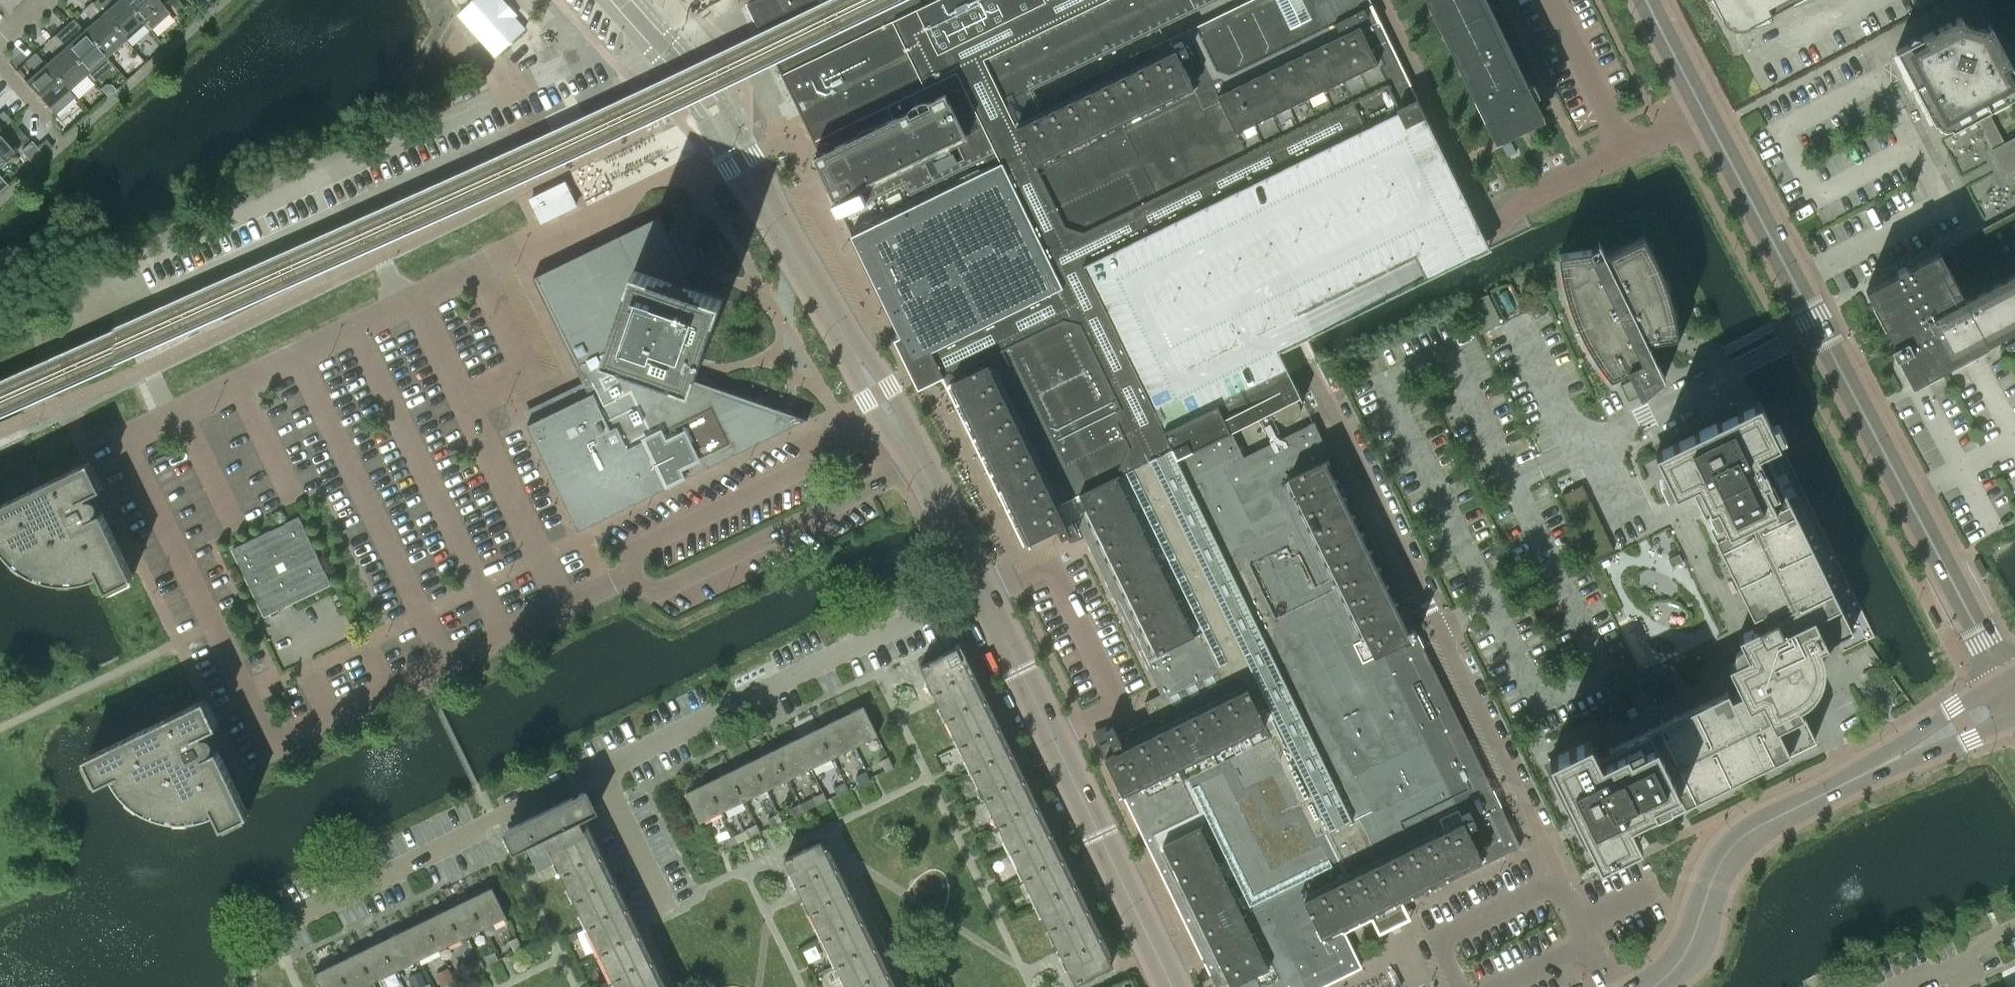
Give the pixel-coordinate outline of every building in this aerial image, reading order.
[(95,5),(125,39),(143,23),(144,22),(124,0),(99,0),(100,1),(95,5)] [(143,23),(150,30),(151,30),(150,29),(168,13),(169,14),(169,13),(163,6),(163,5),(158,0),(124,0),(144,22),(143,23)] [(748,4),(755,17),(753,18),(755,20),(757,24),(772,54),(791,94),(801,114),(808,128),(814,140),(829,133),(827,130),(818,111),(943,51),(946,41),(967,31),(976,35),(1044,3),(1046,2),(1046,3),(1051,0),(756,0),(748,4)] [(818,111),(827,130),(834,127),(946,72),(948,71),(949,71),(950,70),(961,74),(962,75),(1003,159),(1000,160),(1002,164),(1002,163),(1003,164),(1028,151),(1010,115),(1039,101),(1033,89),(1061,76),(1100,57),(1139,38),(1164,26),(1178,19),(1216,1),(1218,0),(1051,0),(1046,3),(1046,2),(1044,3),(976,35),(967,31),(946,41),(943,51),(818,111)] [(1180,33),(1187,46),(1187,47),(1185,47),(1189,55),(1180,59),(1194,87),(1196,91),(1213,82),(1324,28),(1311,1),(1314,0),(1250,0),(1215,17),(1182,33),(1181,33),(1180,33)] [(1213,82),(1218,94),(1237,131),(1239,136),(1240,136),(1257,128),(1292,111),(1309,102),(1327,94),(1344,85),(1362,77),(1398,59),(1382,27),(1378,20),(1375,13),(1368,0),(1314,0),(1311,1),(1324,28),(1213,82)] [(1487,0),(1431,0),(1498,137),(1543,115),(1530,88),(1487,0)] [(1723,16),(1724,18),(1726,20),(1727,22),(1729,23),(1732,24),(1734,25),(1736,26),(1739,26),(1741,26),(1743,25),(1746,25),(1748,24),(1793,0),(1714,0),(1723,16)] [(92,21),(82,30),(106,56),(125,39),(95,5),(92,2),(83,11),(92,21)] [(2003,145),(1985,111),(2014,96),(2014,72),(1990,25),(1982,29),(1965,24),(1961,16),(1921,37),(1921,36),(1912,36),(1907,44),(1895,50),(1934,124),(1945,118),(1951,129),(1977,116),(1995,149),(1991,151),(2004,175),(2014,169),(2014,139),(2003,145)] [(87,73),(106,56),(82,30),(73,19),(54,36),(87,73)] [(1064,89),(1039,101),(1010,115),(1028,151),(1034,164),(1037,169),(1090,143),(1108,135),(1125,126),(1123,121),(1141,113),(1158,104),(1176,96),(1194,87),(1180,59),(1189,55),(1185,47),(1187,46),(1180,33),(1152,47),(1099,72),(1082,81),(1064,89)] [(54,55),(44,63),(68,90),(68,89),(87,73),(54,36),(45,44),(54,55)] [(68,90),(44,63),(35,53),(26,61),(35,71),(25,81),(48,107),(55,114),(56,114),(55,113),(74,97),(68,89),(68,90)] [(1090,143),(1037,169),(1034,164),(1028,151),(1003,164),(1002,163),(1002,164),(934,197),(902,212),(852,237),(912,359),(912,360),(930,352),(935,362),(941,374),(946,385),(951,382),(988,364),(990,364),(1006,369),(1019,395),(1027,412),(1044,447),(1061,482),(1068,496),(1077,491),(1079,494),(1081,493),(1117,476),(1122,473),(1130,491),(1131,490),(1132,492),(1131,493),(1138,508),(1140,508),(1140,509),(1141,510),(1140,510),(1139,511),(1147,526),(1148,525),(1149,527),(1148,528),(1155,543),(1157,543),(1158,545),(1156,546),(1164,561),(1165,560),(1166,561),(1166,562),(1165,563),(1173,578),(1174,578),(1174,579),(1175,580),(1174,581),(1177,586),(1178,589),(1181,596),(1182,595),(1183,596),(1184,598),(1182,598),(1182,599),(1198,631),(1200,630),(1200,631),(1201,633),(1199,633),(1207,649),(1208,648),(1209,649),(1209,650),(1208,651),(1216,666),(1217,665),(1218,668),(1216,668),(1217,670),(1215,671),(1214,670),(1199,677),(1200,678),(1198,680),(1197,678),(1181,686),(1182,687),(1180,688),(1179,687),(1164,694),(1164,695),(1162,696),(1162,695),(1161,694),(1144,702),(1152,718),(1153,718),(1153,717),(1155,717),(1167,711),(1169,710),(1168,709),(1170,708),(1171,709),(1186,702),(1186,700),(1187,700),(1188,699),(1188,701),(1204,693),(1203,692),(1205,691),(1206,692),(1221,684),(1221,683),(1223,682),(1224,683),(1239,676),(1238,675),(1241,674),(1241,675),(1256,679),(1260,688),(1261,687),(1263,689),(1261,690),(1269,705),(1270,705),(1271,707),(1270,707),(1277,723),(1278,722),(1279,723),(1214,755),(1193,765),(1181,771),(1181,772),(1180,772),(1188,788),(1189,787),(1190,790),(1189,790),(1196,805),(1197,805),(1198,806),(1199,807),(1196,808),(1204,823),(1206,822),(1207,825),(1205,825),(1213,841),(1214,840),(1215,841),(1215,842),(1214,843),(1221,858),(1223,858),(1224,859),(1224,860),(1222,861),(1229,876),(1232,875),(1232,876),(1233,877),(1231,878),(1238,894),(1240,893),(1241,895),(1239,896),(1246,910),(1248,909),(1248,910),(1262,903),(1262,902),(1264,901),(1264,902),(1280,895),(1279,893),(1281,892),(1282,894),(1283,893),(1297,886),(1297,885),(1299,884),(1300,886),(1315,878),(1314,876),(1315,876),(1317,875),(1317,876),(1333,869),(1332,868),(1333,867),(1334,867),(1335,868),(1350,860),(1350,859),(1351,859),(1352,858),(1352,859),(1353,859),(1354,859),(1358,857),(1366,853),(1365,851),(1367,851),(1368,850),(1369,850),(1370,851),(1385,844),(1385,842),(1386,842),(1387,841),(1387,843),(1403,835),(1402,834),(1403,833),(1404,833),(1405,834),(1420,827),(1420,825),(1422,824),(1423,826),(1438,818),(1457,809),(1458,808),(1460,812),(1468,808),(1475,821),(1477,825),(1468,830),(1469,831),(1470,830),(1483,858),(1486,863),(1520,846),(1501,807),(1502,806),(1500,802),(1499,803),(1494,794),(1496,794),(1494,790),(1493,790),(1460,723),(1423,647),(1424,647),(1422,643),(1421,643),(1417,636),(1412,638),(1397,646),(1382,653),(1375,656),(1366,638),(1358,620),(1349,603),(1336,609),(1319,574),(1294,521),(1295,520),(1306,515),(1298,497),(1289,480),(1326,462),(1331,459),(1326,449),(1314,423),(1313,423),(1295,389),(1248,294),(1459,191),(1423,118),(1422,109),(1408,81),(1406,77),(1400,65),(1398,59),(1362,77),(1344,85),(1327,94),(1309,102),(1292,111),(1257,128),(1240,136),(1239,136),(1237,131),(1218,94),(1213,82),(1196,91),(1194,87),(1176,96),(1158,104),(1141,113),(1123,121),(1125,126),(1108,135),(1090,143)] [(820,154),(813,157),(834,199),(835,203),(841,214),(842,214),(869,201),(877,197),(886,193),(904,184),(910,195),(927,187),(944,178),(985,159),(988,166),(1000,160),(1003,159),(962,75),(961,74),(950,70),(949,71),(948,71),(946,72),(834,127),(827,130),(829,133),(814,140),(820,154)] [(10,120),(2,111),(0,112),(0,129),(10,120)] [(28,139),(27,138),(26,139),(18,130),(8,139),(0,130),(0,163),(28,139)] [(1502,145),(1503,146),(1508,156),(1516,152),(1511,142),(1511,141),(1502,145)] [(31,142),(21,150),(24,153),(31,161),(41,153),(33,144),(31,142)] [(564,183),(531,199),(542,222),(575,206),(564,183)] [(1337,253),(1252,295),(1279,352),(1415,286),(1490,250),(1482,233),(1478,226),(1470,208),(1462,193),(1337,253)] [(1947,247),(1973,297),(1965,302),(1983,337),(1998,329),(2000,331),(2014,323),(2014,211),(1947,247)] [(683,476),(685,475),(687,475),(690,475),(692,475),(694,474),(696,473),(698,472),(700,471),(702,469),(703,467),(705,465),(706,465),(708,468),(716,464),(714,461),(773,432),(779,413),(709,389),(692,383),(700,361),(720,304),(720,303),(720,302),(720,301),(719,300),(718,299),(691,290),(684,276),(683,274),(685,273),(684,272),(681,274),(672,256),(676,254),(675,253),(673,254),(665,236),(660,226),(663,224),(659,216),(652,220),(653,224),(616,242),(542,278),(540,274),(533,278),(537,286),(540,284),(588,382),(584,384),(585,384),(526,413),(526,414),(529,413),(533,422),(527,425),(531,432),(534,431),(578,522),(575,523),(579,531),(586,527),(585,524),(675,479),(677,483),(685,479),(683,476)] [(1606,371),(1611,378),(1629,369),(1641,395),(1640,396),(1664,376),(1664,377),(1665,377),(1647,340),(1678,336),(1677,327),(1676,319),(1674,311),(1672,303),(1670,295),(1668,288),(1665,280),(1662,272),(1659,265),(1656,257),(1652,250),(1648,243),(1644,236),(1606,254),(1599,241),(1598,242),(1600,245),(1592,249),(1591,248),(1559,253),(1560,264),(1562,272),(1563,281),(1565,289),(1568,297),(1570,305),(1573,313),(1576,321),(1580,328),(1583,336),(1587,343),(1592,350),(1596,358),(1601,365),(1606,371)] [(1987,344),(1983,337),(1965,302),(1939,252),(1907,269),(1905,266),(1897,271),(1898,273),(1866,290),(1895,344),(1890,347),(1896,358),(1898,357),(1912,384),(1987,344)] [(1487,295),(1467,304),(1480,333),(1501,323),(1487,295)] [(951,382),(946,385),(964,421),(972,439),(989,474),(1006,509),(1015,526),(1024,545),(1058,529),(1063,539),(1071,535),(1073,540),(1084,535),(1085,536),(1110,589),(1119,606),(1127,624),(1144,659),(1153,677),(1161,694),(1162,695),(1164,694),(1179,687),(1181,686),(1197,678),(1199,677),(1214,670),(1216,668),(1216,666),(1208,651),(1207,650),(1207,649),(1199,633),(1198,631),(1182,599),(1182,597),(1181,596),(1178,589),(1177,586),(1174,581),(1173,580),(1173,578),(1165,563),(1165,562),(1164,561),(1156,546),(1155,543),(1148,528),(1147,526),(1139,511),(1140,510),(1138,508),(1131,493),(1130,491),(1122,473),(1117,476),(1081,493),(1079,494),(1069,499),(1068,496),(1061,482),(1044,447),(1027,412),(1019,395),(1006,369),(990,364),(988,364),(951,382)] [(1570,799),(1570,801),(1581,821),(1587,818),(1596,836),(1589,839),(1600,862),(1641,842),(1639,837),(1634,828),(1790,752),(1789,750),(1800,745),(1800,746),(1802,745),(1802,744),(1813,739),(1813,740),(1815,739),(1815,738),(1813,736),(1814,736),(1799,706),(1802,704),(1805,702),(1807,700),(1810,698),(1812,696),(1814,693),(1816,691),(1818,688),(1820,684),(1821,681),(1822,678),(1823,674),(1823,671),(1824,668),(1824,664),(1823,661),(1823,657),(1822,654),(1821,651),(1819,648),(1849,633),(1849,632),(1851,631),(1852,632),(1852,631),(1851,629),(1850,630),(1845,619),(1846,618),(1845,616),(1844,617),(1839,606),(1840,605),(1765,450),(1773,446),(1779,443),(1759,402),(1655,452),(1675,493),(1690,486),(1753,616),(1761,612),(1766,622),(1738,636),(1748,655),(1728,665),(1742,693),(1731,698),(1727,690),(1598,753),(1591,738),(1550,758),(1561,781),(1568,778),(1577,796),(1570,799)] [(1266,404),(1253,410),(1265,436),(1278,430),(1266,404)] [(1348,494),(1331,459),(1326,462),(1289,480),(1298,497),(1306,515),(1295,520),(1294,521),(1319,574),(1336,609),(1349,603),(1358,620),(1366,638),(1375,656),(1382,653),(1397,646),(1412,638),(1417,636),(1400,600),(1391,582),(1374,547),(1348,494)] [(89,499),(87,495),(102,488),(101,485),(103,484),(93,463),(90,465),(89,462),(0,506),(0,544),(1,547),(4,550),(7,554),(10,557),(13,561),(17,564),(20,566),(24,569),(28,571),(32,574),(37,576),(42,578),(46,579),(51,580),(56,581),(61,582),(65,582),(70,582),(75,582),(80,581),(85,580),(89,579),(93,578),(97,576),(101,575),(108,589),(110,588),(111,590),(132,580),(131,577),(133,576),(102,512),(96,515),(95,511),(96,511),(97,509),(98,508),(98,507),(98,506),(98,504),(98,503),(97,501),(97,500),(95,499),(94,499),(93,498),(91,498),(90,498),(89,499)] [(299,517),(232,549),(264,616),(285,606),(284,604),(290,601),(291,603),(331,584),(299,517)] [(921,665),(1049,929),(1060,950),(1076,982),(1112,965),(957,647),(921,665)] [(1224,859),(1223,858),(1221,858),(1214,843),(1215,842),(1215,841),(1214,840),(1213,841),(1205,825),(1207,825),(1206,822),(1204,823),(1196,808),(1199,807),(1198,806),(1197,805),(1196,805),(1189,790),(1190,790),(1189,787),(1188,788),(1180,772),(1181,772),(1181,771),(1193,765),(1214,755),(1279,723),(1278,722),(1277,723),(1270,707),(1271,707),(1270,705),(1269,705),(1261,690),(1263,689),(1261,687),(1260,688),(1256,679),(1241,675),(1241,674),(1238,675),(1239,676),(1224,683),(1223,682),(1221,683),(1221,684),(1206,692),(1205,691),(1203,692),(1204,693),(1188,701),(1188,699),(1187,700),(1186,700),(1186,702),(1171,709),(1170,708),(1168,709),(1169,710),(1167,711),(1155,717),(1153,717),(1153,718),(1152,718),(1152,719),(1135,727),(1118,736),(1113,727),(1109,729),(1105,731),(1104,729),(1094,734),(1110,767),(1123,794),(1142,833),(1159,868),(1167,886),(1176,903),(1193,938),(1210,973),(1210,974),(1212,978),(1217,986),(1320,986),(1326,984),(1283,893),(1282,894),(1281,892),(1279,893),(1280,895),(1264,902),(1264,901),(1262,902),(1262,903),(1248,910),(1248,909),(1246,910),(1239,896),(1241,895),(1240,893),(1238,894),(1231,878),(1233,877),(1232,876),(1232,875),(1229,876),(1222,861),(1224,860),(1224,859)] [(212,753),(210,749),(211,748),(212,747),(213,746),(214,745),(214,743),(214,742),(213,740),(213,739),(212,738),(211,737),(210,736),(208,736),(207,736),(205,736),(204,736),(202,733),(217,725),(216,723),(219,722),(209,701),(206,702),(205,700),(86,758),(87,760),(84,761),(94,782),(97,781),(98,783),(112,776),(115,780),(117,784),(120,788),(123,792),(126,795),(129,799),(133,802),(136,804),(140,807),(144,809),(148,812),(153,814),(157,815),(162,817),(167,818),(172,819),(177,819),(182,820),(187,819),(192,819),(197,818),(202,817),(207,816),(211,814),(216,812),(223,826),(225,825),(223,821),(244,810),(246,815),(249,814),(217,750),(212,753)] [(864,706),(841,717),(855,746),(878,735),(864,706)] [(855,746),(841,717),(819,728),(833,757),(855,746)] [(819,728),(797,739),(811,768),(833,757),(819,728)] [(811,768),(797,739),(775,749),(789,778),(811,768)] [(775,749),(753,760),(767,789),(789,778),(775,749)] [(881,760),(886,771),(893,768),(888,757),(881,760)] [(767,789),(753,760),(731,771),(745,800),(767,789)] [(731,771),(709,782),(723,811),(745,800),(731,771)] [(856,776),(860,784),(870,779),(866,772),(856,776)] [(723,811),(709,782),(686,793),(700,822),(723,811)] [(848,789),(845,782),(834,787),(838,795),(848,789)] [(618,986),(663,986),(586,828),(585,829),(581,820),(594,813),(584,791),(510,827),(511,829),(504,832),(514,851),(520,848),(521,849),(526,847),(538,872),(552,866),(551,864),(557,862),(618,986)] [(812,798),(816,805),(816,806),(827,800),(823,793),(812,798)] [(801,803),(790,808),(793,816),(804,811),(801,803)] [(1394,908),(1395,909),(1398,907),(1397,906),(1410,900),(1420,895),(1431,890),(1445,883),(1449,881),(1486,863),(1483,858),(1470,830),(1469,831),(1468,830),(1477,825),(1475,821),(1468,808),(1460,812),(1458,808),(1457,809),(1438,818),(1423,826),(1422,824),(1420,825),(1420,827),(1405,834),(1404,833),(1403,833),(1402,834),(1403,835),(1387,843),(1387,841),(1386,842),(1385,842),(1385,844),(1370,851),(1369,850),(1368,850),(1367,851),(1365,851),(1366,853),(1358,857),(1354,859),(1353,859),(1352,859),(1352,858),(1351,859),(1350,859),(1350,860),(1335,868),(1334,867),(1333,867),(1332,868),(1333,869),(1317,876),(1317,875),(1315,876),(1314,876),(1315,878),(1300,886),(1299,884),(1297,885),(1297,886),(1283,893),(1326,984),(1338,978),(1361,967),(1344,932),(1377,916),(1378,917),(1381,916),(1380,914),(1384,912),(1394,908)] [(768,819),(771,827),(782,821),(778,814),(768,819)] [(746,830),(750,837),(760,832),(757,824),(746,830)] [(723,841),(727,848),(737,843),(733,836),(723,841)] [(811,912),(848,986),(893,986),(821,841),(785,858),(811,912)] [(470,898),(484,927),(507,916),(492,887),(470,898)] [(462,938),(484,927),(470,898),(448,909),(462,938)] [(448,909),(425,920),(440,949),(462,938),(448,909)] [(418,960),(440,949),(425,920),(403,930),(418,960)] [(403,930),(381,941),(396,970),(418,960),(403,930)] [(515,952),(522,948),(517,938),(509,941),(515,952)] [(374,981),(396,970),(381,941),(359,952),(374,981)] [(495,951),(484,956),(489,965),(499,959),(495,951)] [(337,963),(349,986),(361,986),(374,981),(359,952),(337,963)] [(480,958),(472,962),(476,970),(484,966),(480,958)] [(472,962),(462,966),(466,975),(476,970),(472,962)] [(337,963),(315,974),(321,986),(349,986),(337,963)] [(448,968),(436,974),(442,986),(454,980),(448,968)]
